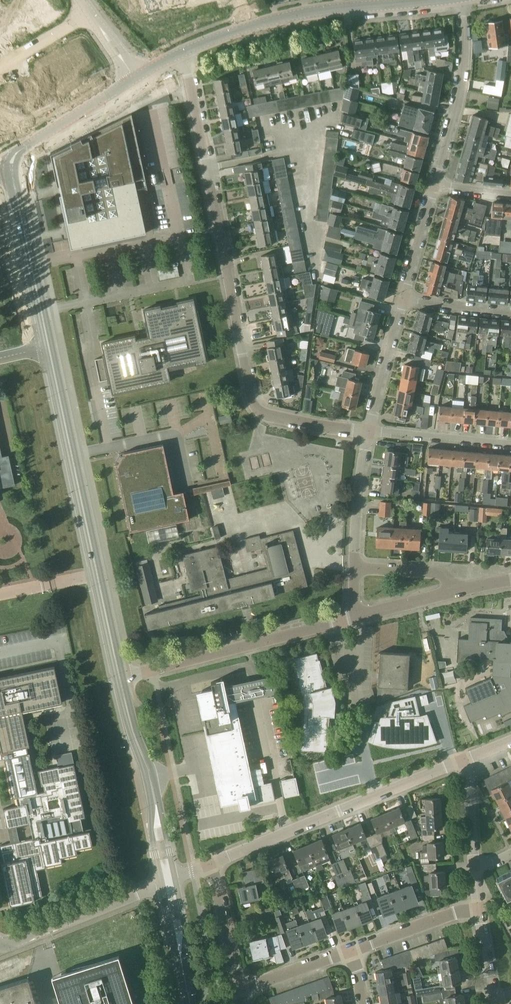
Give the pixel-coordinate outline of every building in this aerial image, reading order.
[(486,32),(485,35),(487,38),(487,39),(488,39),(489,48),(508,46),(508,45),(508,34),(504,35),(504,34),(503,27),(500,28),(499,21),(487,22),(488,30),(486,30),(486,32)] [(441,55),(441,54),(440,50),(446,49),(448,46),(447,34),(444,35),(443,27),(431,29),(435,56),(441,55)] [(6,65),(12,61),(0,29),(0,105),(11,123),(15,123),(47,103),(38,90),(32,93),(30,91),(25,94),(6,65)] [(431,29),(421,30),(423,47),(428,46),(430,55),(430,57),(435,56),(431,29)] [(421,30),(409,32),(413,53),(418,53),(418,48),(423,47),(421,30)] [(407,54),(413,53),(409,32),(399,33),(399,34),(401,50),(406,49),(407,49),(407,54)] [(396,34),(385,35),(389,61),(389,62),(390,66),(395,65),(395,60),(393,51),(399,50),(396,34)] [(385,35),(375,37),(377,53),(382,52),(384,63),(389,62),(389,61),(385,35)] [(375,37),(364,38),(367,64),(368,65),(373,64),(373,63),(372,57),(378,57),(377,53),(375,37)] [(364,38),(352,40),(356,62),(361,61),(362,66),(368,65),(367,64),(364,38)] [(58,48),(46,54),(52,63),(37,72),(42,80),(53,74),(66,98),(82,89),(58,48)] [(339,49),(326,52),(329,65),(330,70),(343,67),(342,62),(339,49)] [(326,52),(314,55),(317,68),(318,73),(330,70),(329,65),(326,52)] [(314,55),(302,57),(305,71),(306,76),(318,73),(317,68),(314,55)] [(436,59),(437,68),(443,70),(444,63),(445,60),(436,58),(435,58),(436,59)] [(290,60),(277,63),(282,83),(284,83),(289,80),(298,78),(296,70),(293,71),(290,60)] [(282,84),(277,63),(264,66),(269,86),(282,83),(282,84)] [(252,69),(256,83),(263,81),(265,90),(270,90),(269,86),(264,66),(252,69)] [(402,76),(410,77),(411,69),(404,70),(402,76)] [(417,73),(416,78),(441,82),(443,72),(428,69),(427,75),(417,73)] [(244,73),(238,75),(241,86),(247,84),(244,73)] [(346,74),(345,84),(359,88),(359,74),(346,74)] [(233,81),(232,76),(228,77),(228,76),(214,78),(216,91),(230,88),(229,82),(233,81)] [(46,88),(55,99),(62,94),(50,78),(46,82),(49,86),(46,88)] [(439,93),(441,82),(416,78),(415,83),(425,85),(424,90),(439,93)] [(345,86),(343,97),(355,101),(359,88),(345,84),(345,86)] [(345,86),(335,88),(337,100),(343,99),(343,96),(345,86)] [(230,88),(216,91),(219,104),(233,101),(230,88)] [(337,100),(335,88),(329,89),(331,101),(337,100)] [(327,89),(323,90),(325,102),(331,101),(329,89),(327,89)] [(411,99),(437,104),(439,93),(424,90),(423,96),(412,94),(411,99)] [(320,103),(317,91),(310,93),(313,105),(320,103)] [(305,94),(304,94),(307,106),(313,105),(310,93),(305,94)] [(302,107),(300,95),(294,96),(296,108),(302,107)] [(294,96),(288,97),(290,109),(296,108),(294,96)] [(288,97),(282,98),(284,110),(290,109),(288,97)] [(488,97),(486,107),(497,109),(499,99),(488,97)] [(282,98),(276,99),(279,111),(284,110),(282,98)] [(271,100),(273,113),(279,111),(276,99),(271,100)] [(233,101),(219,104),(221,116),(235,113),(233,101)] [(259,103),(261,115),(267,114),(265,102),(259,103)] [(253,104),(254,110),(255,116),(261,115),(259,103),(256,103),(253,104)] [(432,121),(434,113),(433,113),(433,111),(404,103),(401,113),(432,121)] [(142,161),(132,113),(51,153),(58,186),(61,185),(63,194),(60,195),(71,249),(146,233),(134,177),(145,174),(143,166),(147,165),(148,171),(165,168),(180,165),(168,105),(136,112),(146,160),(142,161)] [(360,128),(363,116),(350,113),(344,112),(341,123),(360,128)] [(235,113),(221,116),(224,129),(238,126),(235,113)] [(430,129),(432,121),(401,113),(398,123),(428,131),(428,129),(430,129)] [(473,114),(470,124),(498,132),(500,128),(487,124),(488,118),(473,114)] [(470,124),(467,135),(483,139),(482,140),(486,141),(488,135),(497,138),(497,137),(498,132),(470,124)] [(238,126),(224,129),(226,141),(240,139),(238,126)] [(395,127),(394,132),(405,135),(404,140),(408,141),(425,145),(428,136),(395,127)] [(353,129),(351,137),(365,141),(364,142),(372,145),(375,135),(353,129)] [(467,135),(464,145),(496,154),(497,151),(494,150),(486,147),(488,142),(486,141),(482,140),(483,139),(467,135)] [(240,139),(226,141),(228,153),(234,152),(242,151),(240,139)] [(325,141),(324,148),(336,150),(337,144),(325,141)] [(390,148),(407,152),(407,151),(423,155),(425,145),(408,141),(406,146),(392,142),(390,148)] [(494,160),(496,154),(464,145),(461,155),(484,162),(485,157),(494,160)] [(234,152),(235,159),(263,154),(262,148),(262,147),(242,151),(234,152)] [(388,150),(387,154),(406,159),(404,165),(419,169),(422,158),(399,152),(393,150),(393,151),(388,150)] [(343,166),(347,153),(339,151),(335,163),(343,166)] [(461,155),(458,166),(484,174),(484,175),(485,175),(488,164),(484,163),(484,162),(461,155)] [(284,157),(272,159),(273,165),(285,162),(284,157)] [(246,170),(244,171),(247,183),(247,184),(261,181),(264,180),(264,179),(262,168),(261,161),(245,164),(246,170)] [(286,169),(285,162),(273,165),(274,171),(286,169)] [(383,170),(382,170),(396,174),(397,171),(402,173),(401,176),(401,178),(415,182),(418,172),(404,168),(403,168),(397,167),(384,163),(384,165),(383,170)] [(333,175),(345,178),(348,167),(336,164),(333,174),(333,175)] [(503,179),(502,178),(500,178),(501,173),(494,171),(495,167),(488,164),(485,175),(484,175),(483,181),(483,183),(505,186),(506,180),(503,179)] [(475,182),(475,180),(483,181),(484,175),(484,174),(458,166),(454,179),(475,182)] [(286,169),(274,171),(275,177),(287,175),(286,169)] [(277,183),(288,181),(287,175),(275,177),(277,183)] [(357,181),(357,183),(366,185),(369,186),(411,197),(411,196),(413,188),(399,184),(391,181),(390,185),(390,186),(372,181),(372,178),(359,175),(357,181)] [(247,184),(249,197),(263,194),(261,181),(247,184)] [(278,189),(290,187),(288,181),(277,183),(278,189)] [(369,186),(367,191),(368,191),(378,194),(378,193),(385,195),(391,197),(389,202),(394,203),(408,207),(409,206),(410,201),(411,197),(369,186)] [(279,195),(291,193),(290,187),(278,189),(279,195)] [(333,188),(330,198),(339,201),(343,202),(346,192),(342,191),(333,188)] [(263,194),(249,197),(252,208),(270,205),(269,204),(267,193),(263,194)] [(280,201),(292,199),(291,193),(279,195),(280,201)] [(450,196),(447,206),(472,213),(473,209),(462,206),(462,204),(464,198),(465,197),(450,195),(450,196)] [(292,199),(280,201),(281,208),(293,205),(292,199)] [(329,210),(328,211),(340,214),(340,213),(343,204),(330,201),(330,202),(329,204),(329,210)] [(490,227),(495,227),(497,216),(502,217),(503,202),(493,201),(490,227)] [(481,204),(475,202),(473,209),(472,213),(478,214),(481,204)] [(510,229),(510,203),(503,202),(502,217),(508,217),(506,229),(510,229)] [(379,212),(379,213),(405,220),(408,210),(407,210),(393,206),(393,207),(382,204),(379,212)] [(470,219),(469,222),(481,225),(487,205),(481,204),(478,214),(472,213),(470,219)] [(270,205),(252,208),(254,221),(272,217),(270,205)] [(447,206),(445,216),(458,220),(459,216),(470,219),(472,213),(447,206)] [(282,213),(284,219),(296,217),(294,211),(282,213)] [(373,212),(372,217),(381,219),(380,224),(388,226),(402,230),(405,220),(379,213),(373,212)] [(445,216),(442,226),(469,234),(470,230),(467,229),(456,226),(457,225),(458,220),(445,216)] [(272,217),(254,221),(256,233),(257,233),(275,230),(275,229),(272,217)] [(284,219),(285,226),(297,223),(296,217),(284,219)] [(285,226),(286,232),(298,229),(297,223),(285,226)] [(329,224),(326,236),(337,240),(341,228),(329,224)] [(356,230),(355,231),(399,244),(401,234),(387,230),(378,228),(377,231),(357,225),(356,230)] [(442,226),(439,236),(452,240),(454,236),(467,240),(469,234),(442,226)] [(286,232),(287,238),(299,235),(298,229),(286,232)] [(275,230),(257,233),(259,245),(259,246),(273,243),(277,242),(275,230)] [(355,231),(354,238),(373,243),(373,247),(382,249),(396,253),(399,244),(355,231)] [(287,238),(288,244),(300,241),(299,235),(287,238)] [(439,236),(436,246),(461,254),(462,249),(458,248),(458,246),(459,243),(452,241),(452,240),(439,236)] [(325,240),(323,248),(340,252),(342,245),(325,240)] [(489,249),(498,249),(499,240),(490,240),(489,249)] [(300,241),(288,244),(290,249),(302,247),(300,241)] [(436,246),(433,257),(447,260),(448,256),(459,259),(461,254),(436,246)] [(302,247),(290,249),(291,256),(303,253),(302,247)] [(473,252),(462,249),(461,254),(472,257),(473,252)] [(368,259),(367,260),(392,267),(395,257),(395,256),(380,252),(379,257),(379,258),(369,255),(368,259)] [(275,253),(261,256),(264,267),(264,268),(277,265),(275,253)] [(291,256),(292,262),(304,259),(303,253),(291,256)] [(502,253),(501,260),(501,261),(510,262),(510,254),(502,253)] [(472,257),(461,254),(459,259),(471,263),(472,257)] [(304,259),(292,262),(293,268),(294,273),(306,270),(305,266),(304,259)] [(370,271),(390,277),(392,267),(367,260),(366,265),(371,267),(370,271)] [(429,271),(429,272),(454,279),(455,274),(444,271),(444,269),(445,265),(432,261),(429,271)] [(326,262),(323,273),(335,276),(338,265),(326,262)] [(264,268),(266,281),(284,277),(283,272),(281,265),(277,265),(264,268)] [(169,268),(157,271),(159,280),(179,276),(177,266),(169,268)] [(467,284),(466,298),(475,299),(478,274),(479,274),(479,269),(476,269),(476,270),(476,271),(474,271),(473,273),(472,285),(467,284)] [(500,275),(500,269),(495,269),(494,287),(489,287),(488,301),(498,302),(500,275)] [(426,281),(426,282),(446,287),(447,286),(448,282),(452,283),(454,279),(429,272),(426,281)] [(323,279),(333,282),(335,276),(323,273),(324,273),(323,279)] [(485,300),(486,286),(482,286),(483,274),(478,274),(475,299),(485,300)] [(362,278),(361,283),(386,290),(388,280),(374,276),(373,281),(363,278),(362,278)] [(284,277),(266,281),(268,292),(269,293),(286,290),(286,289),(284,277)] [(500,277),(498,302),(507,303),(508,288),(504,288),(505,277),(500,277)] [(423,292),(423,293),(424,293),(437,295),(437,294),(438,292),(438,291),(449,294),(451,288),(446,287),(426,282),(425,287),(423,292)] [(383,300),(386,290),(361,283),(360,288),(370,291),(369,296),(383,300)] [(337,300),(339,287),(324,285),(322,298),(337,300)] [(458,290),(451,288),(449,294),(449,296),(457,298),(458,290)] [(286,290),(269,293),(271,304),(271,305),(289,302),(288,301),(286,290)] [(101,342),(104,356),(94,358),(99,380),(109,378),(112,391),(111,391),(111,392),(170,380),(167,366),(194,360),(195,363),(207,361),(194,298),(176,301),(177,304),(161,307),(160,305),(143,308),(149,336),(136,338),(135,335),(101,342)] [(352,311),(351,318),(376,325),(380,313),(379,313),(372,311),(372,309),(374,304),(373,304),(364,302),(361,301),(358,313),(352,311)] [(289,302),(271,305),(273,316),(274,318),(291,314),(291,313),(289,302)] [(447,326),(448,321),(431,317),(433,312),(419,308),(416,318),(444,326),(444,325),(447,326)] [(318,310),(316,323),(318,323),(332,327),(335,315),(318,310)] [(291,314),(274,318),(276,329),(277,336),(285,335),(298,332),(297,331),(296,325),(293,326),(291,314)] [(468,316),(459,314),(457,329),(455,341),(459,342),(459,347),(464,348),(468,316)] [(476,332),(478,317),(468,316),(464,348),(464,347),(469,348),(470,342),(472,331),(476,332)] [(480,317),(479,332),(483,332),(482,344),(487,344),(490,318),(480,317)] [(351,318),(349,324),(355,326),(353,332),(355,332),(353,338),(364,341),(365,335),(373,337),(376,325),(351,318)] [(414,327),(428,331),(428,328),(443,332),(444,326),(416,318),(414,327)] [(498,333),(499,319),(490,318),(487,344),(486,351),(492,352),(492,345),(496,346),(497,333),(498,333)] [(500,334),(505,334),(504,346),(509,346),(510,322),(510,320),(501,320),(500,334)] [(316,332),(321,333),(321,334),(329,336),(332,327),(318,323),(316,332)] [(413,330),(410,339),(439,348),(440,344),(435,343),(425,340),(426,338),(427,334),(413,330)] [(273,339),(266,341),(267,347),(268,350),(268,354),(266,355),(267,360),(269,360),(270,360),(287,356),(287,355),(283,337),(278,338),(273,339)] [(408,349),(422,353),(423,350),(433,352),(434,348),(439,349),(439,348),(410,339),(408,349)] [(365,364),(368,351),(348,347),(345,361),(351,362),(352,361),(365,364)] [(319,358),(333,362),(335,355),(321,351),(319,358)] [(286,370),(290,369),(287,356),(270,360),(272,372),(286,370)] [(424,358),(415,356),(413,361),(423,364),(424,358)] [(461,362),(447,361),(445,370),(460,372),(461,362)] [(405,362),(402,375),(416,378),(416,379),(419,380),(420,379),(422,367),(418,366),(419,365),(405,362)] [(435,376),(433,382),(440,384),(441,378),(444,370),(443,370),(437,368),(435,376)] [(286,370),(272,372),(274,384),(274,385),(288,382),(288,381),(286,370)] [(339,376),(336,385),(340,386),(339,390),(341,390),(358,395),(362,381),(361,381),(354,380),(355,374),(344,371),(342,377),(339,376)] [(402,375),(400,388),(413,390),(416,379),(416,378),(402,375)] [(288,382),(274,385),(277,396),(277,397),(295,394),(295,393),(292,381),(288,382)] [(440,384),(433,382),(430,393),(437,395),(440,384)] [(310,399),(314,384),(307,383),(306,388),(304,397),(310,399)] [(413,390),(399,388),(397,400),(411,403),(413,390)] [(336,399),(335,404),(342,406),(342,405),(343,405),(355,408),(358,395),(341,390),(339,399),(338,399),(336,398),(336,399)] [(463,407),(462,421),(474,422),(475,408),(476,408),(477,395),(471,395),(470,407),(463,407)] [(422,413),(423,407),(411,404),(411,403),(397,400),(394,413),(408,416),(409,410),(417,412),(417,413),(422,413)] [(440,404),(438,419),(450,420),(452,405),(440,404)] [(452,405),(450,420),(462,421),(463,407),(452,405)] [(475,408),(474,422),(486,423),(487,409),(476,408),(475,408)] [(487,409),(486,423),(498,424),(499,410),(487,409)] [(510,411),(499,410),(498,424),(509,425),(510,411)] [(231,419),(230,413),(219,416),(220,422),(231,419)] [(118,463),(116,464),(130,532),(189,519),(183,491),(173,493),(163,444),(123,453),(123,455),(118,463)] [(428,447),(427,462),(439,463),(441,448),(428,447)] [(385,451),(384,456),(386,457),(385,463),(398,465),(404,466),(406,452),(394,450),(394,448),(390,448),(389,449),(387,449),(387,451),(385,451)] [(439,463),(451,464),(452,449),(441,448),(439,463)] [(464,450),(452,449),(451,464),(457,464),(457,471),(462,471),(462,470),(463,465),(464,450)] [(464,450),(463,465),(467,465),(475,466),(476,451),(464,450)] [(488,452),(476,451),(475,466),(486,467),(488,452)] [(486,478),(491,478),(492,467),(498,468),(499,453),(488,452),(486,467),(486,478)] [(509,482),(509,472),(510,468),(510,454),(499,453),(498,468),(499,468),(498,473),(502,473),(501,488),(506,488),(506,482),(509,482)] [(13,485),(7,456),(1,457),(0,454),(0,488),(13,485)] [(382,469),(381,474),(383,475),(383,476),(395,478),(396,472),(415,475),(416,469),(403,467),(404,466),(398,465),(385,463),(384,468),(382,469)] [(381,483),(380,491),(398,494),(399,494),(402,480),(401,480),(395,479),(395,478),(383,476),(382,477),(381,477),(380,482),(381,483)] [(229,480),(193,488),(193,489),(194,493),(231,485),(230,480),(229,480)] [(222,488),(211,491),(214,498),(224,496),(222,488)] [(426,498),(436,499),(436,492),(427,491),(427,494),(426,494),(426,498)] [(422,514),(430,515),(431,502),(423,502),(422,514)] [(430,518),(439,518),(439,503),(431,502),(430,518)] [(479,506),(478,520),(486,521),(486,515),(486,507),(479,506)] [(469,520),(478,521),(478,509),(470,508),(469,520)] [(391,527),(390,546),(404,546),(405,528),(406,528),(406,521),(405,521),(399,521),(399,527),(391,527)] [(179,537),(176,524),(147,530),(149,543),(179,537)] [(378,526),(377,545),(390,546),(391,527),(378,526)] [(438,543),(438,549),(452,549),(453,532),(447,532),(448,527),(440,526),(440,531),(436,531),(436,543),(438,543)] [(487,537),(486,551),(500,552),(501,528),(496,527),(495,532),(487,532),(487,537)] [(405,528),(404,546),(417,547),(419,528),(406,528),(405,528)] [(470,544),(470,533),(468,533),(468,529),(460,528),(460,532),(453,532),(452,549),(466,550),(466,544),(470,544)] [(506,538),(507,528),(501,528),(500,552),(510,553),(510,538),(506,538)] [(244,538),(247,551),(262,547),(268,568),(226,578),(218,545),(182,554),(191,590),(199,588),(200,594),(158,604),(159,609),(145,613),(148,627),(275,595),(274,592),(307,584),(293,530),(261,538),(260,534),(244,538)] [(148,563),(136,566),(141,586),(153,583),(148,563)] [(456,661),(457,661),(473,662),(481,663),(482,657),(493,657),(493,658),(494,658),(493,675),(492,676),(491,678),(465,688),(471,703),(463,706),(470,722),(471,721),(485,716),(486,718),(487,718),(500,713),(501,716),(502,715),(510,711),(510,643),(509,643),(509,642),(509,640),(508,638),(503,631),(500,631),(501,629),(501,619),(470,618),(469,639),(458,638),(456,661)] [(409,653),(379,652),(377,686),(407,687),(409,653)] [(318,660),(316,653),(293,659),(294,666),(293,666),(303,703),(300,743),(302,743),(301,750),(326,751),(326,744),(327,744),(329,716),(334,716),(335,701),(331,686),(326,687),(319,659),(318,660)] [(2,752),(26,746),(26,747),(29,746),(22,710),(62,702),(55,666),(0,677),(0,744),(2,752)] [(276,691),(273,676),(258,679),(261,694),(276,691)] [(249,807),(249,804),(275,798),(272,783),(252,787),(234,700),(254,696),(250,681),(224,687),(222,678),(221,678),(221,680),(219,681),(218,680),(211,682),(212,689),(210,690),(209,689),(209,690),(202,691),(202,690),(203,697),(199,697),(205,725),(209,725),(223,793),(220,794),(222,804),(237,801),(236,798),(239,798),(240,801),(241,807),(248,806),(248,807),(249,807)] [(375,721),(368,741),(373,743),(383,745),(384,745),(394,747),(404,747),(405,747),(415,746),(425,744),(426,744),(435,741),(436,741),(429,721),(421,724),(414,696),(391,702),(389,717),(388,717),(387,724),(379,723),(379,722),(378,722),(378,723),(375,721)] [(0,845),(0,847),(3,863),(1,863),(10,906),(35,901),(34,898),(42,896),(37,870),(46,868),(45,865),(62,861),(61,856),(77,853),(76,848),(92,845),(89,831),(92,830),(91,828),(86,829),(86,831),(84,831),(81,818),(85,817),(74,763),(40,770),(45,792),(38,794),(29,752),(28,753),(26,747),(26,746),(2,752),(0,752),(0,759),(4,758),(12,798),(16,797),(18,805),(3,808),(7,828),(30,823),(33,837),(26,839),(0,845)] [(507,767),(502,769),(508,780),(510,779),(510,775),(507,767)] [(502,769),(497,772),(503,783),(506,781),(508,780),(502,769)] [(498,785),(503,783),(497,772),(492,774),(498,785)] [(493,788),(498,785),(492,774),(488,777),(493,788)] [(488,790),(493,788),(488,777),(483,779),(488,790)] [(280,781),(283,796),(298,793),(295,778),(280,781)] [(493,793),(497,801),(510,794),(510,790),(506,781),(503,783),(498,785),(493,788),(488,790),(490,793),(493,793)] [(501,808),(502,810),(499,811),(501,815),(510,810),(510,794),(497,801),(501,808)] [(425,799),(419,799),(420,807),(425,807),(426,812),(441,812),(440,797),(425,798),(425,799)] [(410,818),(411,818),(416,815),(412,803),(405,806),(408,812),(410,818)] [(408,812),(403,815),(399,807),(385,813),(393,831),(396,830),(395,827),(397,826),(396,824),(399,823),(404,821),(411,839),(418,836),(410,818),(408,812)] [(506,818),(510,826),(510,825),(510,810),(501,815),(502,819),(506,818)] [(420,817),(421,822),(426,822),(427,828),(421,829),(422,840),(435,840),(434,827),(442,827),(441,812),(426,812),(426,816),(420,817)] [(382,836),(393,831),(385,813),(372,818),(377,831),(380,830),(382,836)] [(366,837),(360,823),(347,829),(352,843),(355,841),(357,846),(362,844),(360,839),(366,837)] [(347,829),(333,834),(338,848),(342,857),(350,854),(350,856),(357,853),(352,843),(347,829)] [(379,835),(373,837),(376,845),(381,857),(386,855),(387,854),(382,843),(379,835)] [(373,837),(367,840),(370,848),(375,859),(380,857),(381,857),(376,845),(373,837)] [(321,839),(307,845),(316,865),(318,870),(324,868),(322,863),(330,860),(321,839)] [(423,852),(420,852),(420,858),(429,858),(444,857),(443,841),(428,842),(428,845),(428,846),(423,846),(423,851),(423,852)] [(294,850),(303,871),(316,865),(307,845),(294,850)] [(283,855),(269,860),(275,874),(277,873),(279,878),(284,876),(286,880),(292,878),(288,868),(283,855)] [(343,858),(338,861),(347,884),(355,881),(350,869),(348,869),(343,858)] [(334,875),(339,888),(347,884),(338,861),(331,863),(336,875),(334,875)] [(241,902),(259,898),(256,883),(263,881),(261,867),(243,871),(245,884),(242,885),(243,886),(238,887),(241,902)] [(425,896),(441,895),(441,886),(445,886),(444,870),(430,872),(430,874),(424,875),(425,881),(430,880),(431,889),(423,890),(425,896)] [(504,899),(510,895),(510,871),(497,878),(499,881),(496,883),(504,899)] [(304,875),(299,877),(304,889),(309,887),(304,875)] [(293,880),(297,891),(304,889),(299,877),(293,880)] [(365,881),(358,883),(363,896),(364,896),(365,898),(366,900),(366,901),(372,899),(370,894),(366,883),(365,881)] [(375,892),(372,881),(366,883),(370,894),(375,892)] [(411,884),(400,888),(406,906),(418,902),(411,884)] [(406,906),(400,888),(389,893),(395,910),(406,906)] [(337,891),(339,898),(345,896),(342,889),(337,891)] [(385,894),(377,897),(383,914),(395,910),(389,893),(385,894)] [(320,897),(324,910),(332,907),(327,895),(320,897)] [(357,901),(354,903),(355,905),(361,922),(372,918),(366,901),(366,900),(365,898),(364,896),(363,896),(361,897),(361,899),(362,902),(358,903),(357,901)] [(264,902),(265,911),(273,909),(271,900),(264,902)] [(332,913),(338,930),(349,926),(343,909),(342,905),(338,907),(339,910),(332,913)] [(355,905),(343,909),(349,926),(361,922),(355,905)] [(311,910),(305,912),(308,919),(309,921),(316,939),(327,935),(324,927),(330,925),(324,910),(318,912),(320,917),(315,919),(311,910)] [(275,917),(279,929),(286,927),(282,915),(275,917)] [(296,919),(285,923),(286,927),(286,929),(293,947),(304,943),(298,925),(296,919)] [(298,925),(304,943),(316,939),(309,921),(298,925)] [(281,934),(277,936),(280,949),(286,948),(281,934)] [(280,949),(277,936),(266,938),(266,937),(265,936),(249,940),(253,960),(270,956),(275,954),(274,951),(280,949)] [(448,949),(444,938),(438,940),(442,951),(448,949)] [(438,940),(432,942),(436,953),(442,951),(438,940)] [(435,954),(436,953),(432,942),(426,944),(431,955),(435,954)] [(431,955),(426,944),(421,946),(425,957),(431,955)] [(421,946),(415,948),(419,959),(425,957),(421,946)] [(415,948),(409,950),(413,961),(419,959),(415,948)] [(436,953),(435,954),(435,960),(435,961),(439,960),(440,967),(437,967),(438,973),(441,972),(458,969),(456,956),(450,958),(448,949),(442,951),(436,953)] [(409,950),(404,952),(409,965),(411,965),(410,962),(413,961),(409,950)] [(404,952),(398,953),(403,966),(409,965),(404,952)] [(398,953),(392,955),(397,968),(403,966),(398,953)] [(52,976),(58,996),(61,1003),(134,1003),(119,955),(61,973),(52,976)] [(392,955),(386,957),(390,969),(391,969),(397,968),(392,955)] [(384,970),(390,969),(386,957),(381,959),(384,970)] [(375,971),(378,983),(393,980),(391,969),(390,969),(384,970),(375,971)] [(415,989),(416,997),(442,992),(455,989),(454,983),(461,982),(460,981),(458,969),(441,972),(443,980),(440,981),(440,985),(415,989)] [(329,976),(323,978),(327,990),(333,988),(329,976)] [(35,999),(33,993),(33,992),(29,979),(28,979),(28,978),(27,978),(0,986),(0,1003),(37,1003),(35,999)] [(320,992),(327,990),(323,978),(317,980),(320,992)] [(317,980),(311,982),(314,993),(319,992),(320,992),(317,980)] [(395,992),(393,980),(378,983),(380,995),(395,992)] [(311,982),(305,984),(308,995),(314,993),(311,982)] [(305,984),(299,986),(303,1001),(304,1001),(306,1001),(305,996),(308,995),(305,984)] [(299,986),(293,988),(297,1002),(303,1001),(299,986)] [(293,988),(287,991),(291,1003),(297,1002),(293,988)] [(321,998),(326,997),(334,996),(333,988),(327,990),(320,992),(319,992),(321,998)] [(440,1003),(465,1003),(463,994),(456,995),(455,989),(442,992),(443,998),(439,999),(440,1003)] [(281,993),(284,1003),(288,1003),(291,1003),(287,991),(281,993)] [(395,992),(380,995),(382,1003),(394,1003),(397,1003),(395,992)] [(275,995),(278,1003),(284,1003),(281,993),(275,995)] [(341,994),(334,996),(326,997),(327,1003),(324,1003),(343,1003),(341,994)] [(275,995),(269,997),(272,1003),(278,1003),(275,995)]
